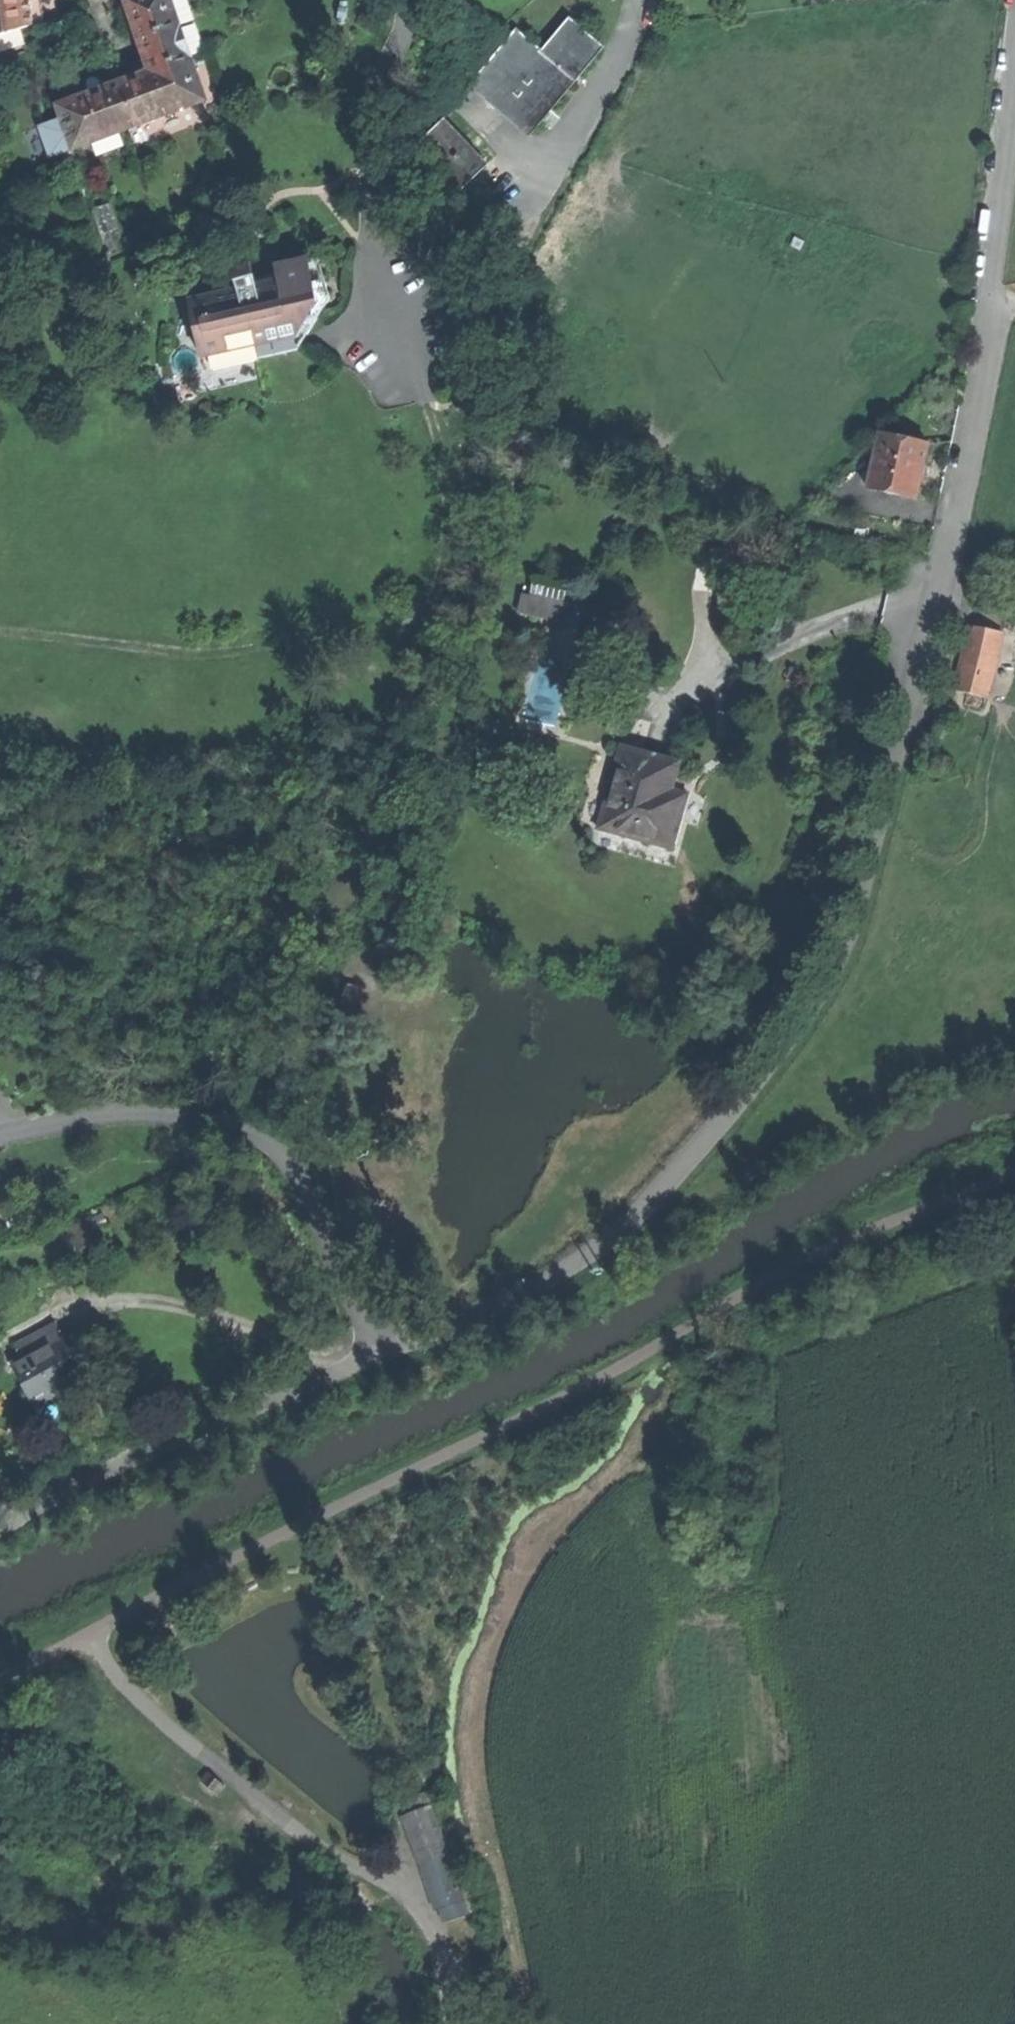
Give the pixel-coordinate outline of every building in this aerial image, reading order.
[(8,33),(44,22),(41,0),(0,0),(0,36),(8,33)] [(166,116),(206,102),(171,0),(125,0),(137,33),(146,59),(151,73),(166,116)] [(340,8),(338,17),(340,18),(339,24),(345,24),(346,19),(347,19),(348,9),(347,9),(347,3),(341,2),(341,8),(340,8)] [(598,48),(567,23),(542,52),(530,42),(517,31),(471,86),(505,114),(522,128),(529,134),(574,80),(572,78),(598,48)] [(137,70),(138,78),(151,73),(146,59),(140,63),(137,70)] [(65,120),(74,148),(166,116),(151,73),(138,78),(59,105),(65,120)] [(52,158),(74,148),(65,120),(46,126),(52,158)] [(443,123),(420,146),(442,169),(438,173),(457,193),(485,167),(443,123)] [(93,210),(110,257),(127,251),(110,204),(93,210)] [(207,371),(292,351),(289,338),(298,336),(310,333),(332,299),(320,259),(277,271),(281,282),(270,284),(258,286),(251,262),(234,268),(213,282),(198,299),(190,301),(207,371)] [(289,338),(292,351),(301,350),(298,336),(289,338)] [(929,444),(881,434),(869,488),(917,498),(923,472),(929,444)] [(575,609),(516,599),(513,616),(577,627),(576,635),(603,640),(609,609),(576,603),(575,609)] [(1003,634),(974,627),(958,690),(987,697),(1003,634)] [(606,835),(672,850),(679,822),(660,818),(663,804),(666,793),(669,793),(676,765),(619,752),(606,808),(612,809),(606,835)] [(346,988),(342,1009),(355,1012),(360,991),(346,988)] [(37,1350),(63,1337),(56,1323),(30,1336),(37,1350)] [(12,1363),(29,1398),(48,1389),(52,1395),(68,1387),(84,1379),(63,1337),(37,1350),(12,1363)] [(446,1767),(404,1780),(444,1911),(486,1899),(446,1767)]
